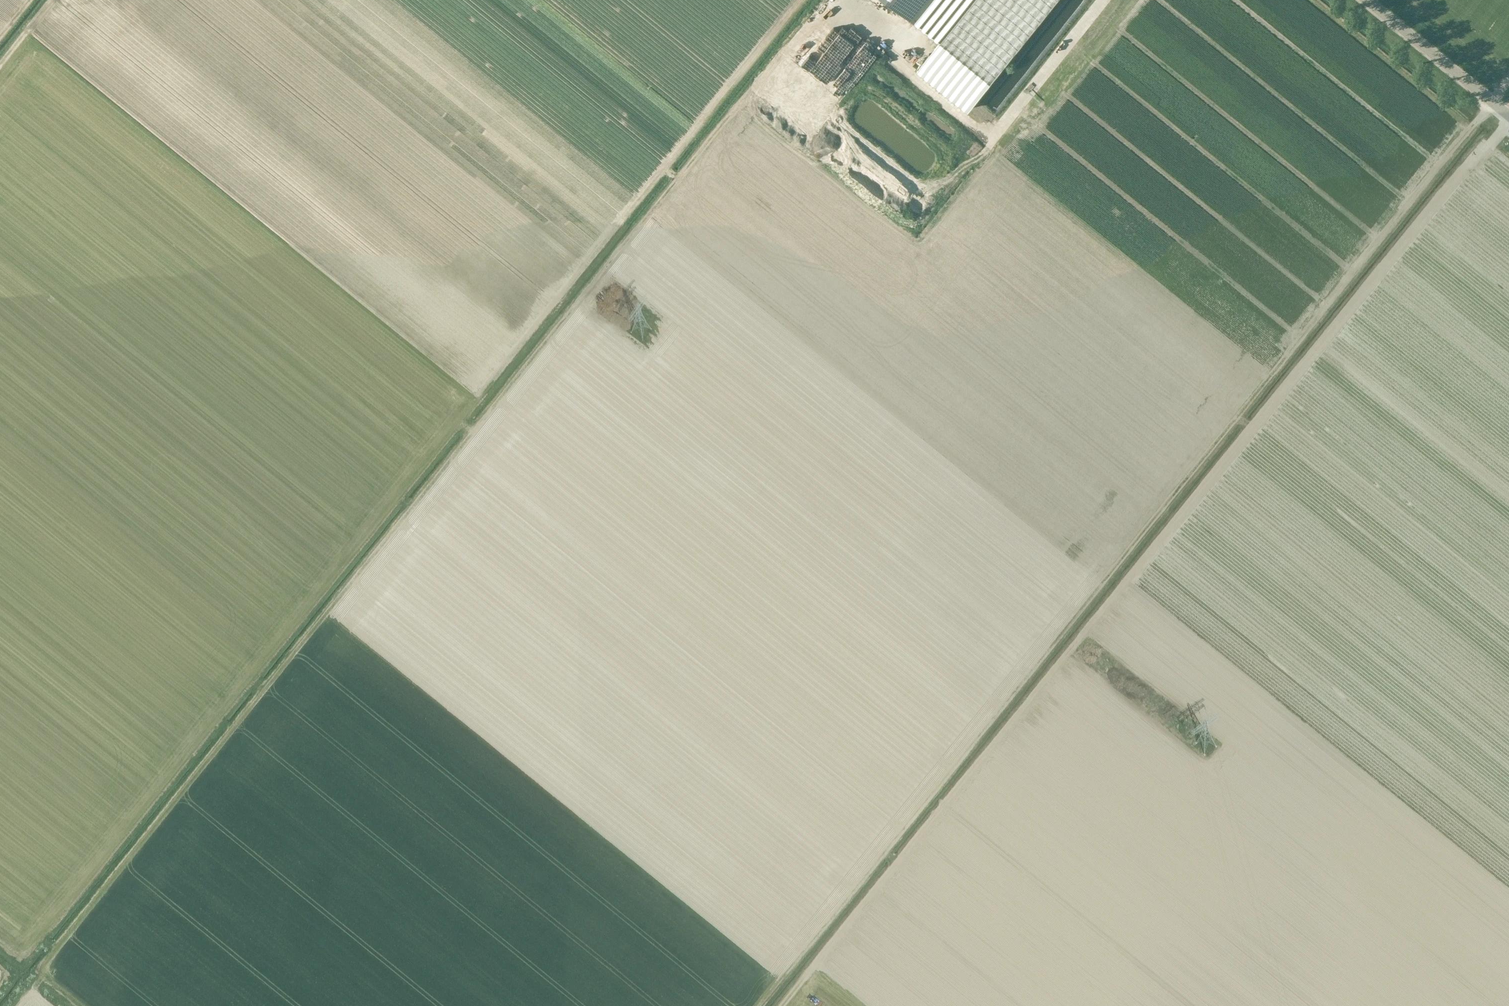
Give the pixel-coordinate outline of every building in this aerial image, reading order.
[(914,21),(931,0),(888,0),(914,21)] [(914,21),(938,40),(915,68),(968,110),(1055,0),(931,0),(914,21)] [(869,46),(874,39),(869,34),(863,41),(869,46)] [(824,39),(820,44),(830,51),(833,46),(824,39)]
